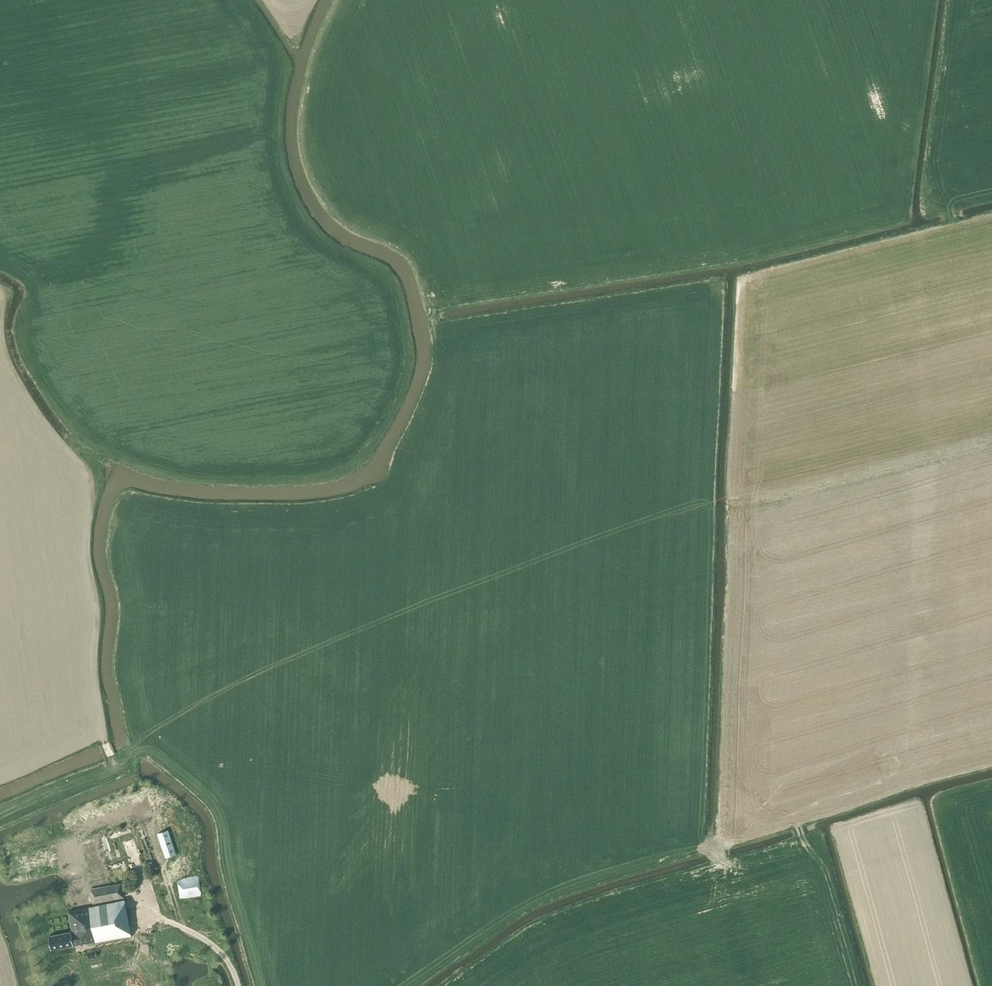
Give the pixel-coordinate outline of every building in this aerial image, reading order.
[(157,833),(166,858),(177,854),(168,829),(157,833)] [(175,878),(180,895),(200,888),(194,872),(175,878)] [(49,936),(51,949),(86,943),(86,945),(131,936),(121,884),(90,890),(93,904),(97,903),(98,905),(67,911),(71,932),(49,936)] [(53,967),(79,963),(78,955),(52,960),(53,967)]
